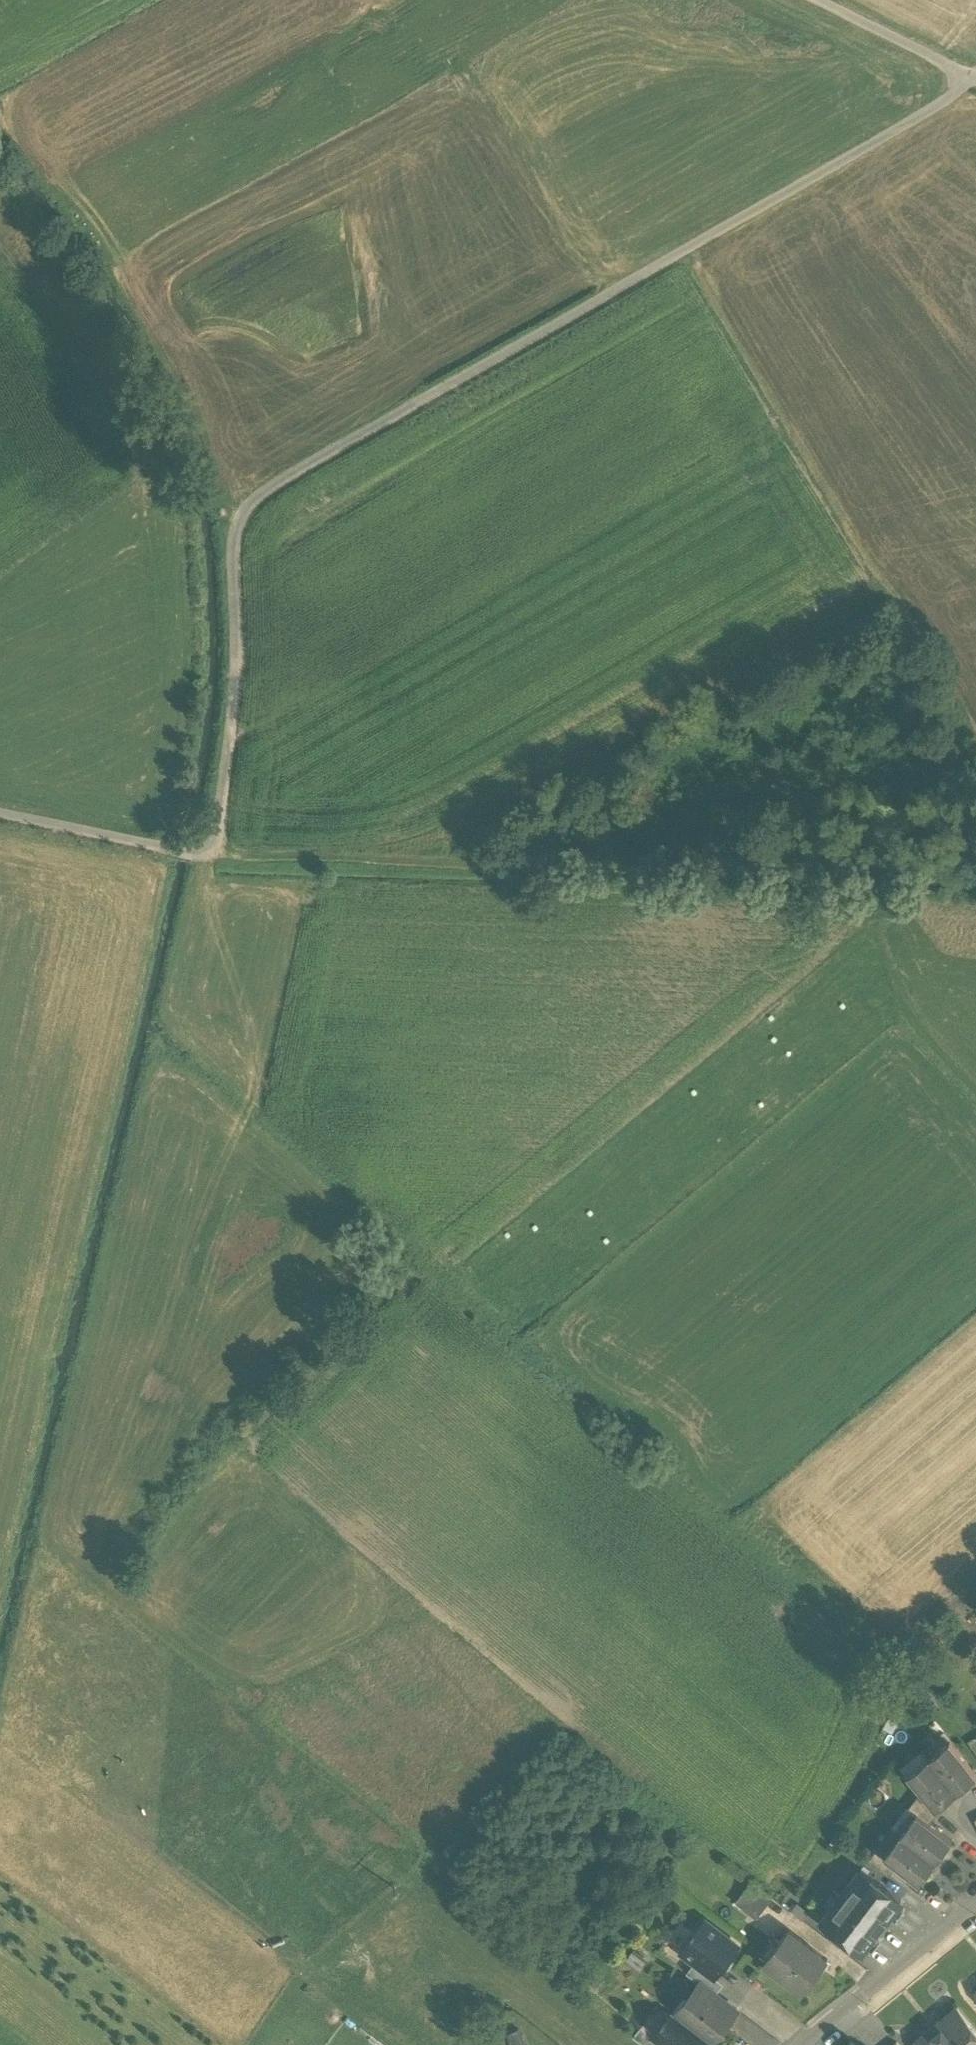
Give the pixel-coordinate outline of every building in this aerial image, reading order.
[(949,1742),(908,1776),(921,1792),(935,1810),(936,1810),(975,1777),(975,1776),(949,1742)] [(935,1810),(921,1792),(908,1808),(916,1814),(917,1813),(930,1823),(939,1812),(936,1810),(935,1810)] [(930,1823),(917,1813),(916,1814),(885,1855),(885,1856),(897,1866),(920,1883),(952,1840),(930,1823)] [(885,1856),(885,1855),(877,1849),(869,1860),(890,1875),(897,1866),(885,1856)] [(863,1950),(902,1901),(862,1870),(823,1919),(863,1950)] [(773,1898),(752,1881),(736,1902),(757,1918),(773,1898)] [(739,1945),(706,1920),(705,1922),(708,1924),(699,1937),(695,1934),(682,1952),(695,1962),(714,1977),(715,1976),(739,1945)] [(828,1960),(789,1930),(764,1962),(804,1992),(828,1960)] [(714,1977),(695,1962),(687,1973),(699,1982),(700,1983),(701,1982),(705,1985),(716,1994),(724,1983),(715,1976),(714,1977)] [(692,2002),(691,2002),(696,2006),(686,2019),(681,2015),(680,2016),(713,2042),(714,2041),(715,2042),(737,2010),(716,1994),(705,1985),(692,2002)] [(684,1996),(673,2011),(680,2016),(681,2015),(691,2002),(692,2002),(684,1996)] [(696,2006),(691,2002),(681,2015),(686,2019),(696,2006)] [(957,2006),(938,2022),(942,2028),(921,2044),(922,2044),(975,2044),(975,2030),(957,2006)] [(673,2011),(656,2033),(654,2037),(664,2044),(713,2044),(715,2042),(714,2041),(713,2042),(680,2016),(673,2011)] [(644,2024),(633,2037),(644,2044),(664,2044),(654,2037),(656,2033),(644,2024)]
